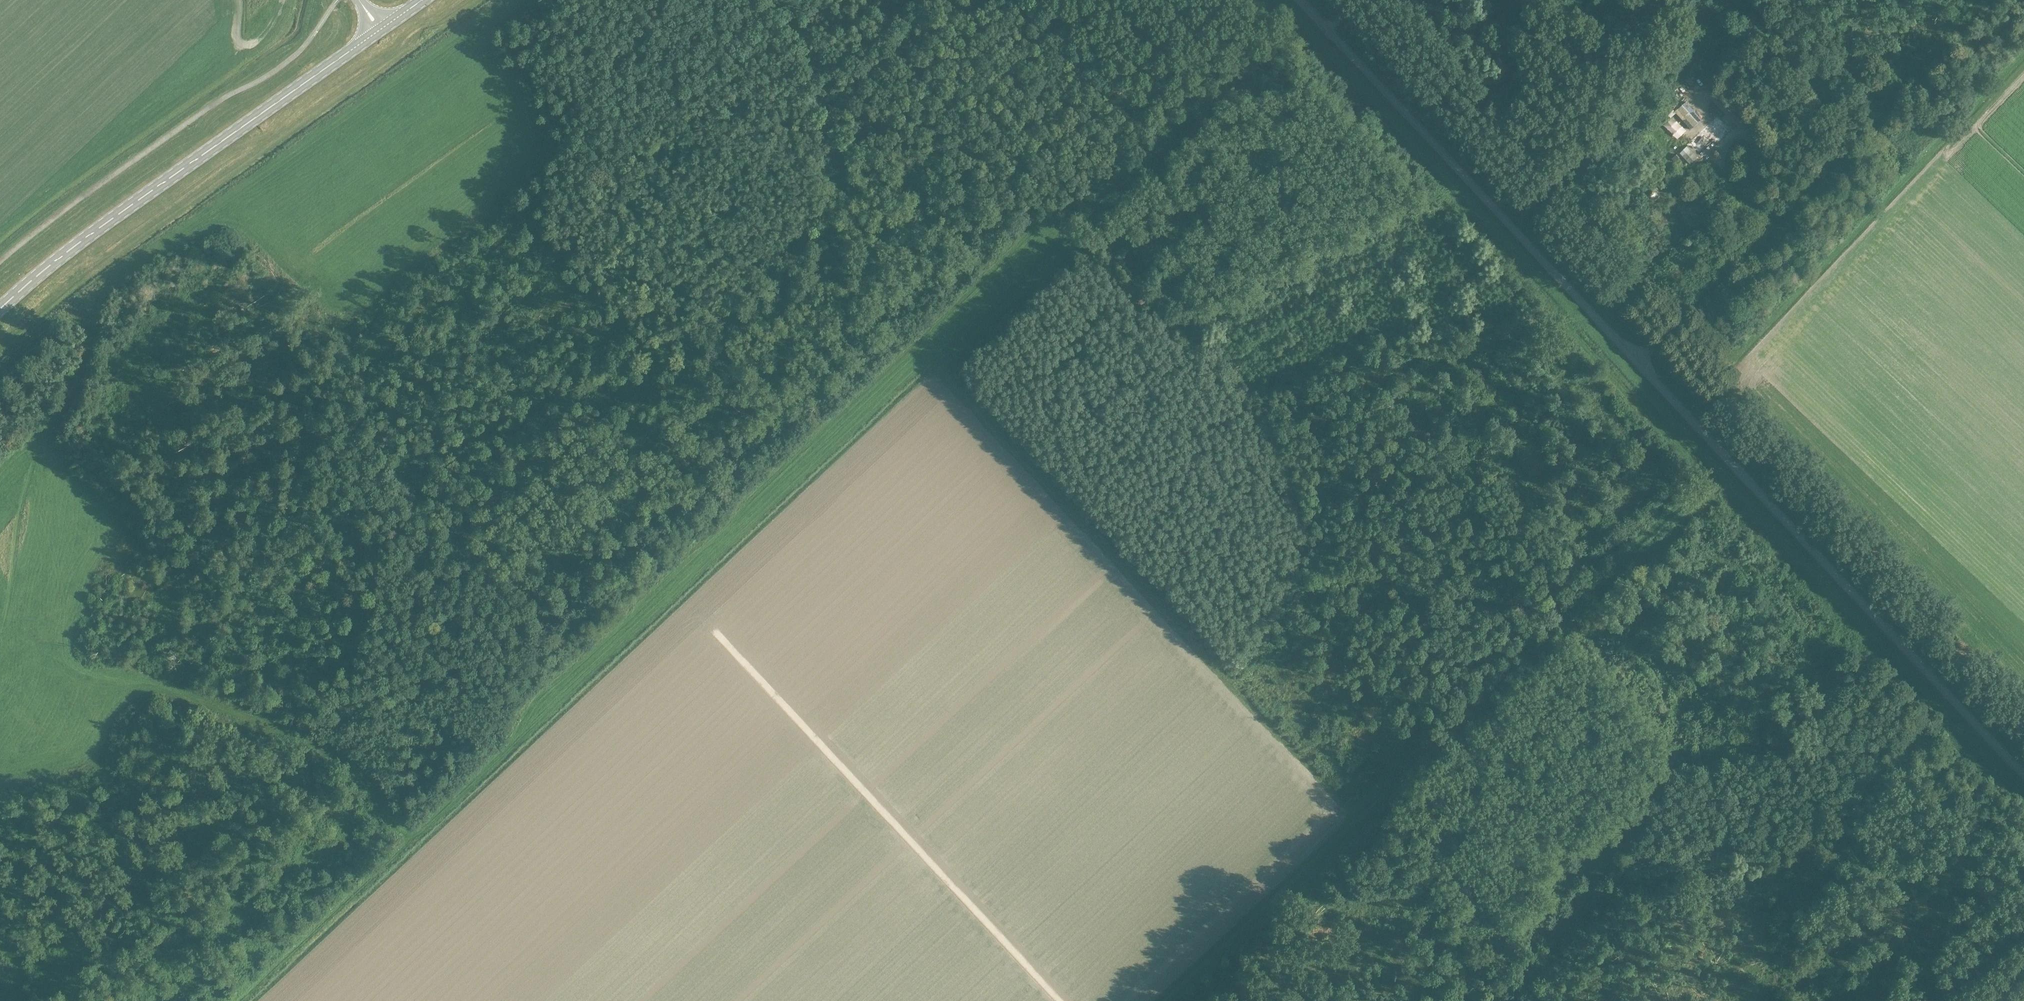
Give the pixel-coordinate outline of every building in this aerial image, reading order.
[(1669,76),(1678,72),(1676,68),(1667,72),(1669,76)] [(1677,153),(1690,168),(1730,130),(1717,116),(1677,153)] [(1840,155),(1829,158),(1831,167),(1842,164),(1840,155)]
